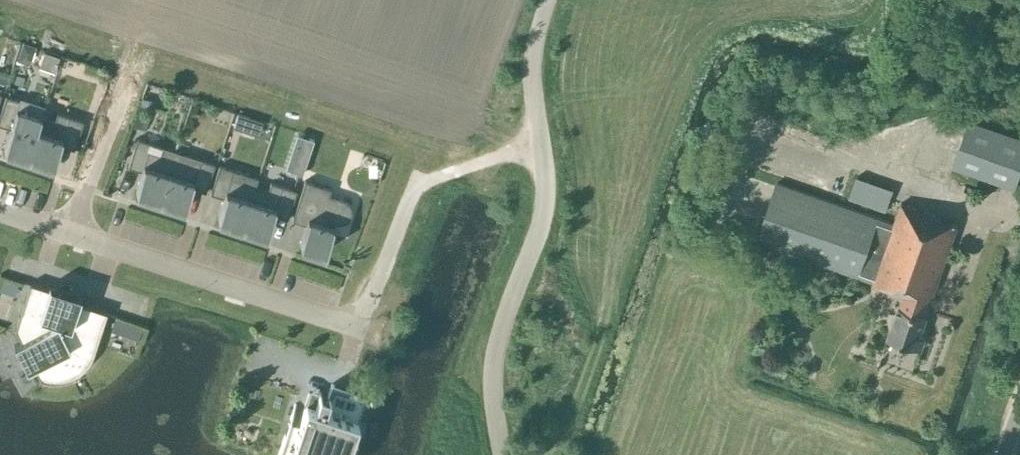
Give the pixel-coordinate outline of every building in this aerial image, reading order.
[(23,43),(18,59),(24,61),(30,59),(34,46),(23,43)] [(42,115),(17,107),(20,100),(6,95),(0,112),(0,118),(12,122),(4,146),(8,147),(7,150),(25,156),(26,153),(29,154),(42,115)] [(138,109),(133,123),(142,127),(148,113),(138,109)] [(42,115),(29,154),(33,155),(32,158),(49,164),(50,161),(54,162),(62,138),(75,142),(73,148),(74,148),(83,120),(57,112),(54,120),(42,115)] [(237,112),(233,123),(246,128),(249,116),(237,112)] [(954,167),(1015,187),(1019,171),(1019,137),(969,120),(954,167)] [(297,134),(286,167),(301,172),(313,139),(297,134)] [(161,197),(176,150),(137,138),(128,166),(129,166),(131,161),(143,165),(136,189),(140,190),(139,193),(156,199),(157,196),(161,197)] [(176,150),(161,197),(164,198),(163,201),(181,207),(182,204),(186,205),(194,181),(206,185),(204,191),(205,191),(215,163),(176,150)] [(243,224),(255,185),(258,177),(233,169),(219,165),(210,193),(211,193),(213,187),(225,191),(218,215),(222,217),(221,220),(238,225),(239,222),(243,224)] [(856,177),(849,197),(885,210),(893,189),(856,177)] [(351,215),(351,210),(350,205),(347,201),(343,199),(329,194),(331,188),(305,180),(292,220),(293,220),(295,214),(308,218),(300,242),(304,244),(303,246),(320,252),(321,249),(326,251),(334,226),(332,225),(334,222),(339,223),(344,222),(348,219),(351,215)] [(255,185),(243,224),(246,225),(245,228),(263,233),(264,230),(268,232),(276,208),(288,212),(286,218),(287,218),(297,190),(270,181),(268,189),(255,185)] [(923,338),(919,336),(927,316),(926,315),(958,225),(940,219),(941,216),(902,202),(894,223),(778,181),(756,242),(873,283),(872,285),(903,296),(900,306),(899,306),(888,338),(919,349),(922,348),(924,340),(923,338)] [(81,295),(64,290),(49,285),(48,288),(30,282),(16,329),(22,341),(15,345),(28,370),(35,366),(41,379),(52,381),(62,380),(72,376),(81,371),(89,363),(94,353),(107,312),(78,303),(81,295)] [(287,427),(278,454),(344,454),(364,394),(330,383),(326,394),(317,391),(313,405),(305,403),(304,406),(295,403),(287,427)]
